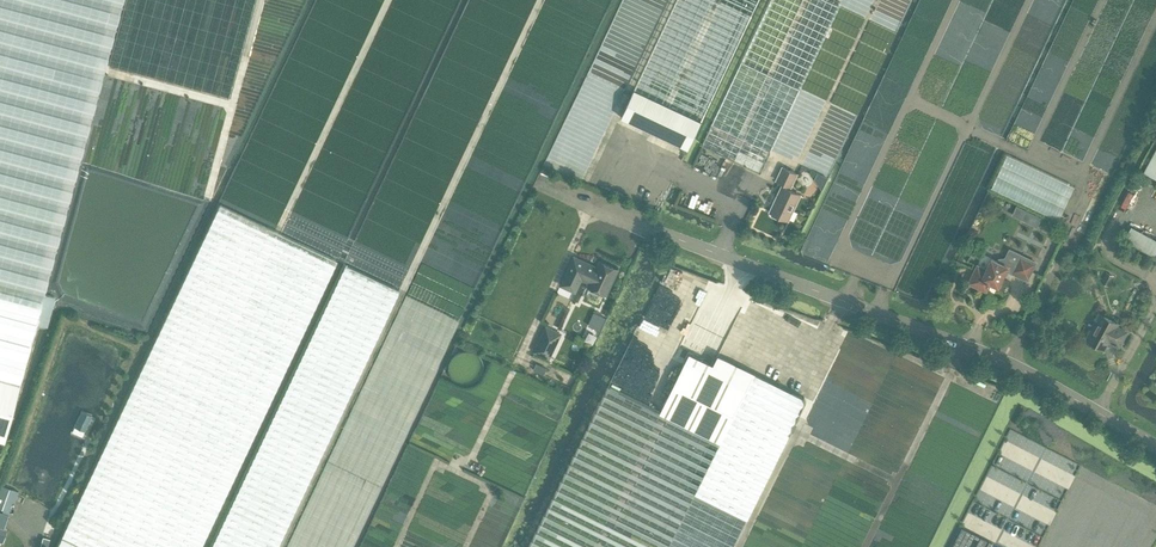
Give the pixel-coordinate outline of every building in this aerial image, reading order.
[(19,385),(36,323),(47,326),(55,297),(44,294),(123,0),(0,0),(0,380),(19,385)] [(634,89),(621,117),(688,149),(759,0),(676,0),(634,89)] [(712,123),(701,144),(760,172),(839,6),(842,0),(770,0),(712,123)] [(776,180),(790,187),(796,174),(782,167),(776,180)] [(782,186),(770,212),(772,213),(771,215),(777,217),(778,215),(788,220),(800,194),(782,186)] [(61,536),(84,546),(200,546),(336,260),(219,204),(61,536)] [(1032,212),(1028,221),(1038,225),(1042,216),(1032,212)] [(1131,225),(1123,240),(1153,257),(1155,252),(1155,239),(1131,225)] [(986,269),(977,265),(968,283),(984,290),(987,283),(988,283),(988,281),(998,286),(1007,267),(1014,270),(1012,273),(1027,280),(1035,262),(1009,250),(1005,258),(999,259),(998,261),(991,258),(986,269)] [(575,291),(581,278),(590,281),(588,286),(605,294),(617,269),(600,261),(597,267),(574,257),(561,285),(575,291)] [(399,290),(345,264),(210,546),(276,546),(399,290)] [(1107,272),(1101,283),(1109,287),(1114,276),(1107,272)] [(596,312),(589,325),(600,330),(606,317),(596,312)] [(1087,340),(1102,349),(1107,340),(1118,346),(1126,333),(1115,327),(1117,324),(1101,315),(1087,340)] [(545,325),(533,352),(550,359),(562,333),(545,325)] [(689,352),(660,412),(720,442),(750,382),(755,373),(718,355),(713,364),(689,352)] [(536,366),(534,371),(544,375),(546,370),(536,366)] [(528,546),(735,546),(807,402),(806,398),(755,373),(750,382),(720,442),(660,412),(608,386),(528,546)] [(19,385),(0,380),(0,441),(4,442),(19,385)] [(81,411),(74,426),(84,431),(91,415),(81,411)] [(0,490),(0,508),(9,511),(13,500),(15,501),(18,491),(2,485),(0,490)] [(0,511),(0,527),(4,528),(9,514),(0,511)] [(56,546),(84,546),(61,536),(56,546)]
